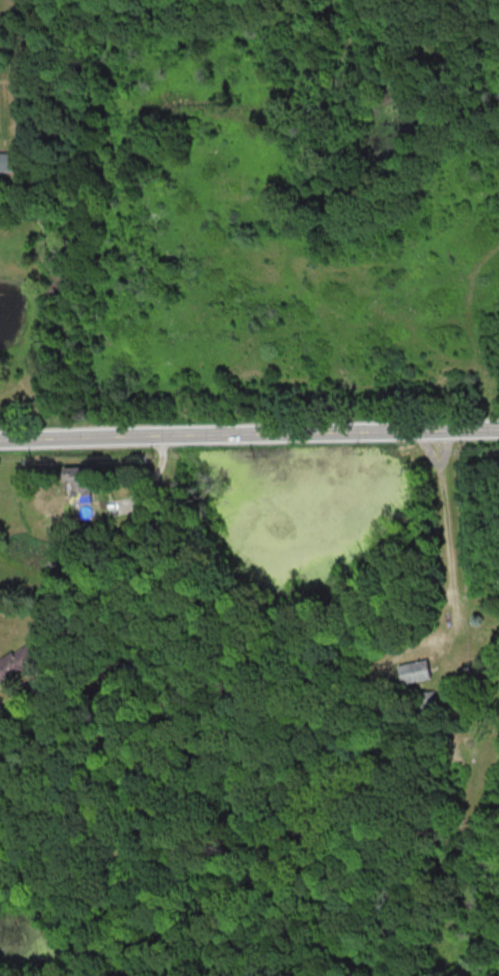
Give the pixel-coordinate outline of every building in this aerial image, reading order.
[(13,152),(0,152),(0,171),(13,172),(13,152)] [(31,665),(28,660),(33,657),(27,645),(14,653),(13,651),(0,659),(0,683),(31,665)] [(401,682),(431,679),(428,659),(399,663),(401,682)]
